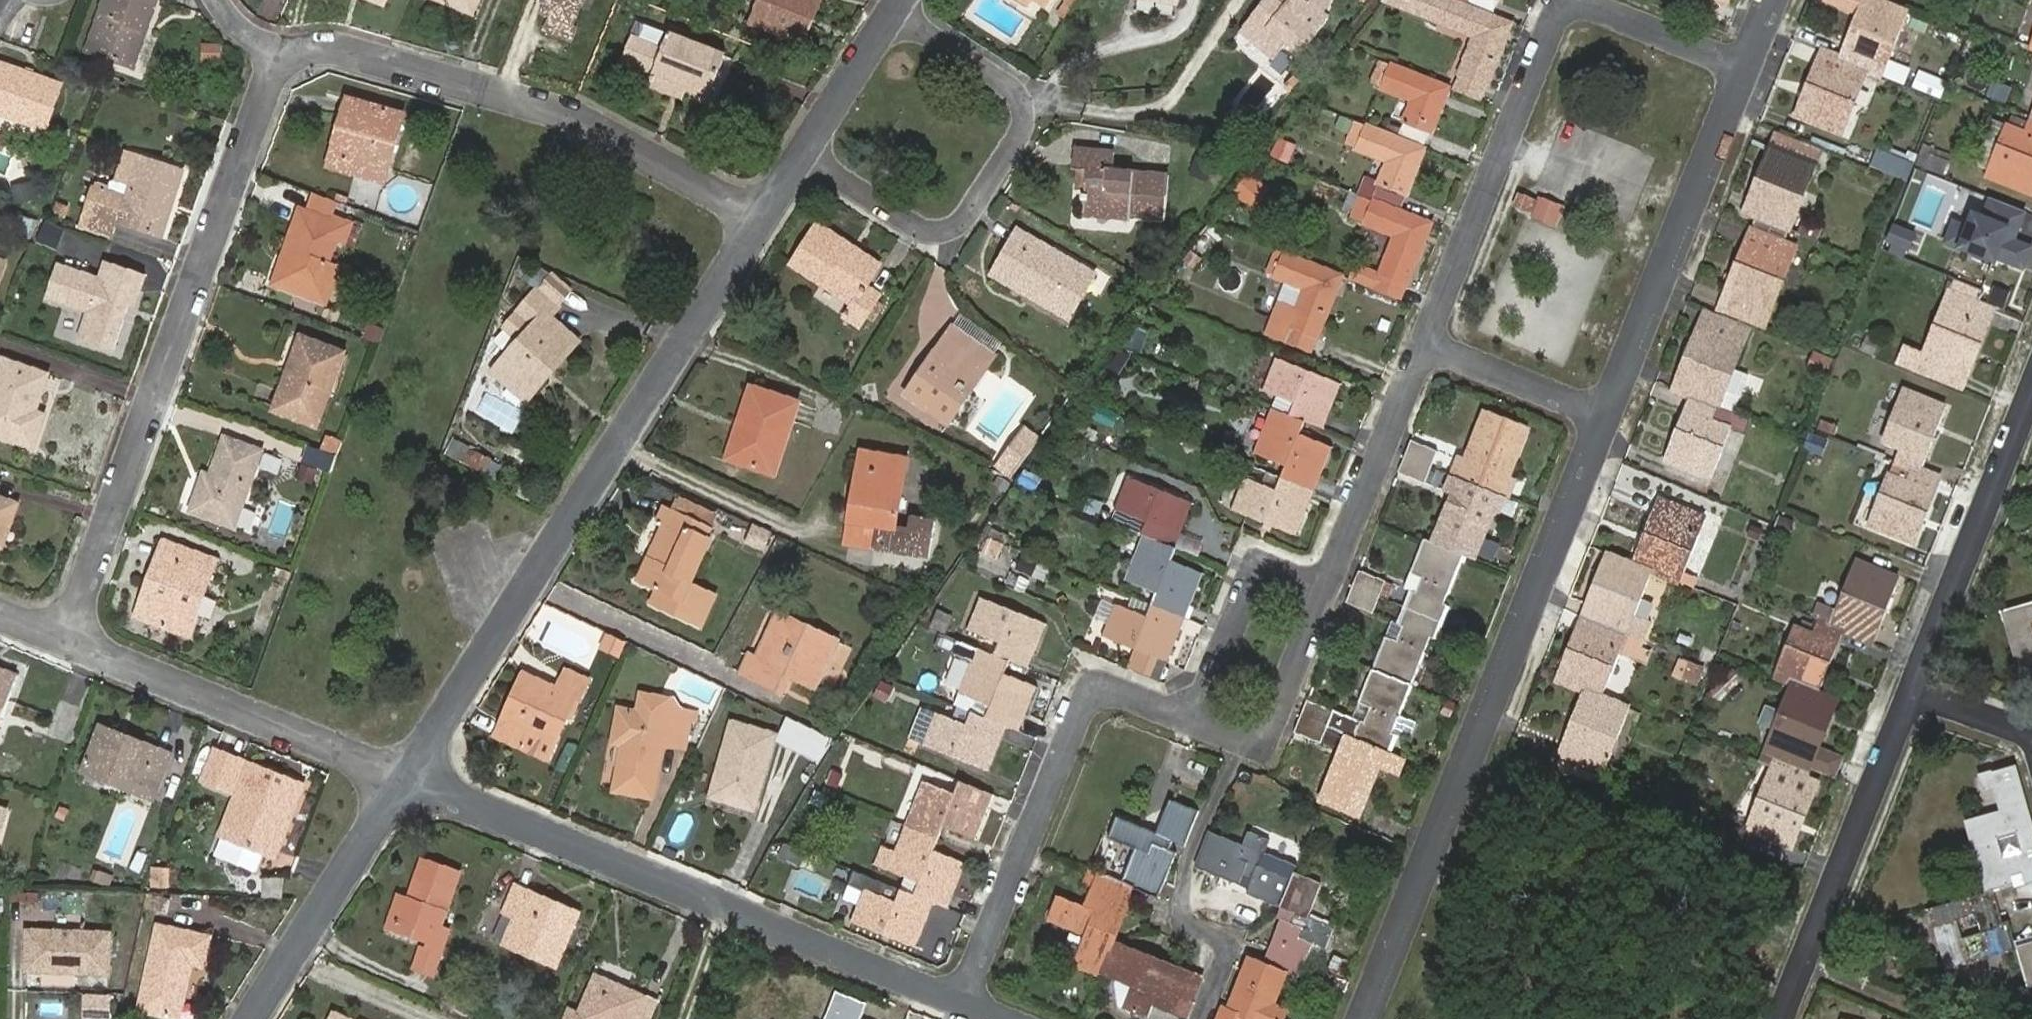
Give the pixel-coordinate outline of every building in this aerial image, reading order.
[(88,50),(126,64),(136,35),(143,38),(156,0),(105,0),(88,50)] [(466,10),(470,0),(440,0),(466,10)] [(478,0),(470,0),(466,10),(473,13),(478,0)] [(542,13),(551,17),(545,32),(570,42),(576,27),(573,26),(584,0),(547,0),(542,13)] [(752,24),(803,44),(821,0),(762,0),(752,24)] [(1047,10),(1053,0),(1033,0),(1047,10)] [(1078,0),(1066,0),(1057,14),(1066,19),(1078,0)] [(1333,1),(1332,0),(1265,0),(1240,31),(1274,59),(1285,43),(1300,55),(1331,15),(1326,11),(1333,1)] [(1511,23),(1493,16),(1490,15),(1454,0),(1383,0),(1474,37),(1454,90),(1480,100),(1511,23)] [(1499,0),(1454,0),(1490,15),(1493,16),(1499,0)] [(1830,0),(1858,12),(1863,0),(1830,0)] [(1909,13),(1881,1),(1877,0),(1863,0),(1858,12),(1839,58),(1867,69),(1883,75),(1909,13)] [(710,97),(726,56),(669,34),(664,46),(633,34),(622,63),(671,82),(674,73),(691,80),(688,88),(710,97)] [(1841,134),(1867,69),(1839,58),(1823,51),(1797,116),(1841,134)] [(1430,131),(1448,87),(1380,60),(1370,83),(1412,100),(1404,120),(1398,137),(1409,142),(1423,147),(1429,130),(1430,131)] [(61,86),(0,64),(0,114),(45,130),(61,86)] [(1921,76),(1917,88),(1939,96),(1943,85),(1921,76)] [(384,183),(403,114),(348,98),(343,117),(350,119),(338,159),(353,163),(350,173),(384,183)] [(350,119),(343,117),(329,167),(350,173),(353,163),(338,159),(350,119)] [(1990,171),(2009,125),(1994,119),(1975,166),(1990,171)] [(2031,119),(2027,132),(2009,125),(1990,171),(1988,176),(2031,194),(2031,119)] [(1399,209),(1424,148),(1423,147),(1409,142),(1398,137),(1356,120),(1347,144),(1388,160),(1378,184),(1367,179),(1361,193),(1362,194),(1399,209)] [(1745,212),(1789,230),(1821,151),(1776,133),(1745,212)] [(1278,138),(1271,156),(1292,163),(1298,145),(1278,138)] [(1166,217),(1169,175),(1113,171),(1114,152),(1074,149),(1073,169),(1080,169),(1088,170),(1087,190),(1085,212),(1115,214),(1115,209),(1130,210),(1130,215),(1166,217)] [(183,171),(126,153),(113,193),(95,187),(80,231),(110,241),(117,221),(162,235),(183,171)] [(1881,154),(1875,168),(1897,176),(1903,163),(1881,154)] [(1944,173),(1946,158),(1926,155),(1924,169),(1944,173)] [(1088,170),(1080,169),(1079,189),(1087,190),(1088,170)] [(1249,171),(1236,189),(1254,203),(1267,184),(1249,171)] [(17,191),(21,203),(37,199),(33,186),(17,191)] [(2012,237),(2023,215),(1968,187),(1939,244),(1987,268),(1991,259),(2018,273),(2031,247),(2012,237)] [(1400,299),(1432,222),(1399,209),(1362,194),(1352,218),(1395,236),(1380,273),(1373,288),(1400,299)] [(1526,197),(1520,195),(1516,204),(1523,207),(1526,197)] [(1526,197),(1523,207),(1531,210),(1535,201),(1526,197)] [(334,220),(301,209),(274,284),(326,303),(339,267),(328,263),(338,239),(346,242),(354,223),(336,216),(334,220)] [(1906,252),(1913,232),(1888,223),(1880,242),(1906,252)] [(867,285),(876,271),(845,250),(849,244),(818,224),(792,264),(854,304),(846,317),(863,328),(883,296),(867,285)] [(1763,330),(1796,248),(1751,229),(1718,312),(1763,330)] [(1077,278),(1083,267),(1020,230),(995,274),(1021,290),(1026,281),(1073,309),(1088,284),(1077,278)] [(1311,352),(1342,275),(1277,249),(1268,272),(1281,278),(1260,331),(1311,352)] [(98,276),(138,291),(144,275),(103,261),(98,276)] [(138,291),(98,276),(59,262),(46,297),(85,311),(75,339),(110,351),(127,305),(132,307),(138,291)] [(1350,279),(1373,288),(1380,273),(1356,264),(1350,279)] [(553,275),(540,290),(559,306),(572,291),(553,275)] [(1949,292),(1979,304),(1985,290),(1955,278),(1949,292)] [(526,400),(577,341),(550,316),(559,306),(540,290),(519,314),(533,327),(495,372),(526,400)] [(1963,388),(1994,310),(1979,304),(1949,292),(1924,356),(1918,370),(1963,388)] [(1734,369),(1750,328),(1705,310),(1674,389),(1691,396),(1734,413),(1750,374),(1734,369)] [(983,372),(995,356),(953,327),(907,395),(949,423),(969,393),(962,388),(976,367),(983,372)] [(274,411),(318,427),(345,353),(310,340),(298,373),(290,369),(274,411)] [(1918,370),(1924,356),(1905,348),(1900,362),(1918,370)] [(1802,369),(1824,376),(1830,358),(1807,351),(1802,369)] [(1323,428),(1340,384),(1277,358),(1264,390),(1274,394),(1269,406),(1275,408),(1276,409),(1304,420),(1323,428)] [(48,375),(5,360),(0,374),(0,435),(34,447),(42,422),(33,418),(48,375)] [(775,474),(798,403),(752,388),(742,418),(749,421),(736,461),(775,474)] [(1919,470),(1945,405),(1904,389),(1883,441),(1902,448),(1897,461),(1914,468),(1919,470)] [(1737,431),(1742,416),(1734,413),(1691,396),(1665,461),(1708,478),(1728,427),(1737,431)] [(1314,490),(1332,447),(1299,433),(1304,420),(1276,409),(1275,408),(1256,454),(1287,467),(1283,478),(1314,490)] [(1508,475),(1527,428),(1486,412),(1467,458),(1461,456),(1453,475),(1457,476),(1505,495),(1508,496),(1515,477),(1508,475)] [(1027,422),(995,462),(1015,477),(1046,437),(1027,422)] [(1799,449),(1819,457),(1827,438),(1806,430),(1799,449)] [(343,441),(327,435),(322,449),(337,455),(338,455),(343,441)] [(235,526),(262,451),(225,438),(210,481),(203,479),(192,511),(235,526)] [(1431,466),(1438,450),(1412,440),(1405,456),(1431,466)] [(337,455),(322,449),(310,445),(304,462),(331,471),(337,455)] [(490,459),(468,450),(462,463),(484,473),(490,459)] [(1425,482),(1431,466),(1405,456),(1399,472),(1425,482)] [(1914,544),(1940,478),(1919,470),(1914,468),(1909,480),(1890,473),(1869,525),(1914,544)] [(1007,475),(996,470),(992,478),(1003,484),(1007,475)] [(1296,535),(1314,490),(1283,478),(1271,473),(1266,485),(1246,477),(1233,509),(1296,535)] [(1505,495),(1457,476),(1453,475),(1452,474),(1445,491),(1452,494),(1433,542),(1463,555),(1474,559),(1494,510),(1498,512),(1505,495)] [(1181,533),(1193,503),(1129,477),(1116,509),(1147,522),(1143,534),(1144,535),(1175,547),(1181,533)] [(1678,581),(1705,516),(1661,498),(1635,563),(1651,570),(1678,581)] [(17,505),(0,499),(0,546),(2,546),(17,505)] [(690,585),(716,529),(665,506),(657,524),(663,527),(638,581),(662,591),(656,604),(698,623),(711,595),(690,585)] [(850,526),(846,546),(876,551),(879,531),(850,526)] [(772,535),(756,527),(748,543),(765,550),(772,535)] [(1197,556),(1202,541),(1181,533),(1175,547),(1197,556)] [(1185,617),(1202,573),(1170,560),(1175,547),(1144,535),(1126,580),(1158,593),(1154,605),(1185,617)] [(997,557),(1002,545),(988,540),(983,552),(997,557)] [(1463,555),(1433,542),(1426,540),(1406,588),(1414,592),(1407,607),(1437,619),(1463,555)] [(188,635),(216,559),(170,543),(153,590),(163,594),(153,622),(188,635)] [(1649,623),(1632,617),(1651,570),(1635,563),(1609,553),(1583,616),(1643,640),(1649,623)] [(1871,642),(1898,576),(1858,560),(1838,610),(1820,603),(1814,618),(1820,621),(1841,629),(1871,642)] [(1379,596),(1386,580),(1360,570),(1353,586),(1379,596)] [(1373,612),(1379,596),(1353,586),(1347,601),(1373,612)] [(163,594),(153,590),(142,618),(153,622),(163,594)] [(1009,661),(1028,668),(1045,623),(982,598),(969,630),(1001,642),(996,655),(997,656),(1009,661)] [(2004,610),(2021,670),(2031,667),(2031,622),(2031,621),(2031,602),(2004,610)] [(1160,680),(1185,617),(1154,605),(1149,617),(1116,604),(1104,636),(1136,649),(1129,667),(1160,680)] [(1411,684),(1437,619),(1407,607),(1401,623),(1393,620),(1373,668),(1411,684)] [(952,616),(938,610),(932,627),(946,632),(952,616)] [(816,688),(837,641),(778,613),(756,660),(749,656),(741,673),(783,692),(791,676),(816,688)] [(1639,648),(1643,640),(1583,616),(1558,679),(1586,690),(1601,696),(1619,650),(1645,661),(1649,652),(1639,648)] [(1841,629),(1820,621),(1815,633),(1796,626),(1776,676),(1793,683),(1816,692),(1841,629)] [(619,655),(625,642),(608,635),(602,647),(619,655)] [(1019,731),(1037,686),(1004,674),(1009,661),(997,656),(996,655),(977,648),(959,692),(992,705),(987,718),(990,720),(1004,725),(1019,731)] [(1702,666),(1682,658),(1676,675),(1695,682),(1702,666)] [(18,675),(0,668),(0,719),(1,719),(18,675)] [(1398,714),(1411,684),(1373,668),(1353,718),(1308,700),(1301,716),(1327,726),(1354,736),(1384,748),(1391,732),(1410,739),(1417,722),(1398,714)] [(580,699),(589,679),(566,669),(557,688),(530,676),(522,694),(516,692),(505,717),(509,718),(500,738),(548,759),(576,697),(580,699)] [(1841,758),(1818,749),(1837,701),(1816,692),(1793,683),(1783,709),(1775,728),(1762,759),(1774,764),(1791,770),(1796,757),(1824,767),(1835,772),(1841,758)] [(1598,781),(1628,706),(1601,696),(1586,690),(1556,765),(1598,781)] [(690,712),(682,711),(674,699),(642,694),(639,713),(620,710),(613,742),(624,744),(615,790),(652,797),(662,744),(685,747),(690,712)] [(1760,721),(1775,728),(1783,709),(1767,703),(1760,721)] [(1004,725),(990,720),(987,718),(959,707),(954,720),(922,708),(915,727),(929,732),(924,745),(986,770),(1004,725)] [(1321,742),(1327,726),(1301,716),(1295,731),(1321,742)] [(723,791),(756,800),(775,734),(733,723),(722,761),(731,763),(723,791)] [(157,749),(154,757),(116,742),(120,734),(101,727),(84,771),(109,781),(113,772),(157,789),(171,754),(157,749)] [(1376,767),(1384,748),(1354,736),(1348,752),(1340,749),(1320,798),(1358,813),(1376,767)] [(1398,775),(1405,756),(1384,748),(1376,767),(1398,775)] [(205,779),(233,790),(244,762),(217,751),(205,779)] [(1792,847),(1824,767),(1796,757),(1791,770),(1774,764),(1748,830),(1792,847)] [(288,823),(303,786),(250,764),(222,834),(263,851),(276,819),(288,823)] [(2031,879),(2031,817),(2019,769),(1997,775),(2006,809),(1970,819),(1990,891),(2031,879)] [(975,839),(993,794),(961,781),(956,794),(924,781),(907,826),(937,838),(942,826),(975,839)] [(1185,844),(1199,810),(1171,799),(1158,832),(1118,816),(1109,838),(1135,848),(1122,882),(1139,889),(1158,897),(1176,853),(1169,850),(1173,839),(1185,844)] [(276,819),(263,851),(275,856),(288,823),(276,819)] [(947,907),(965,863),(933,850),(937,838),(907,826),(896,852),(884,847),(876,865),(907,877),(902,889),(934,902),(947,907)] [(1249,830),(1243,844),(1209,831),(1194,866),(1239,884),(1242,877),(1252,881),(1247,893),(1281,907),(1295,873),(1298,866),(1265,853),(1271,839),(1249,830)] [(450,927),(442,924),(461,870),(424,857),(410,896),(404,894),(391,931),(424,942),(421,948),(440,955),(450,927)] [(1122,882),(1088,868),(1082,882),(1091,885),(1084,904),(1058,894),(1048,917),(1086,932),(1082,941),(1072,966),(1103,978),(1104,975),(1113,953),(1117,944),(1139,889),(1122,882)] [(169,869),(152,869),(152,886),(169,887),(169,869)] [(1326,949),(1335,926),(1309,916),(1322,883),(1295,873),(1281,907),(1278,916),(1281,918),(1264,961),(1287,971),(1299,976),(1312,944),(1326,949)] [(235,893),(259,894),(259,874),(235,874),(235,893)] [(263,877),(262,897),(283,897),(283,878),(263,877)] [(915,947),(934,902),(902,889),(884,882),(878,894),(865,889),(852,921),(915,947)] [(556,965),(579,913),(516,887),(504,915),(512,918),(502,942),(556,965)] [(1999,924),(1990,891),(1931,907),(1948,967),(2017,948),(2009,921),(1999,924)] [(171,899),(146,894),(142,911),(167,916),(171,899)] [(512,918),(504,915),(494,939),(502,942),(512,918)] [(203,966),(209,938),(159,927),(141,1009),(178,1018),(190,963),(203,966)] [(110,972),(111,933),(27,931),(26,970),(42,971),(75,971),(110,972)] [(1082,941),(1068,935),(1058,960),(1072,966),(1082,941)] [(1202,979),(1117,944),(1113,953),(1104,975),(1118,981),(1130,986),(1122,1007),(1149,1017),(1153,1006),(1185,1018),(1186,1018),(1202,979)] [(2018,950),(2031,1000),(2031,946),(2018,950)] [(440,955),(421,948),(415,968),(433,975),(440,955)] [(1264,961),(1250,955),(1229,1007),(1224,1005),(1218,1018),(1254,1018),(1257,1018),(1283,1018),(1288,1009),(1274,1003),(1287,971),(1264,961)] [(75,971),(42,971),(42,986),(75,986),(75,971)] [(1940,1004),(1961,1011),(1949,972),(1933,977),(1940,1004)] [(655,1003),(597,977),(578,1018),(648,1018),(655,1003)] [(1130,986),(1118,981),(1114,990),(1113,1003),(1122,1007),(1130,986)] [(861,1018),(867,1003),(837,991),(826,1018),(862,1018),(861,1018)] [(88,997),(87,1018),(112,1018),(113,997),(88,997)]
